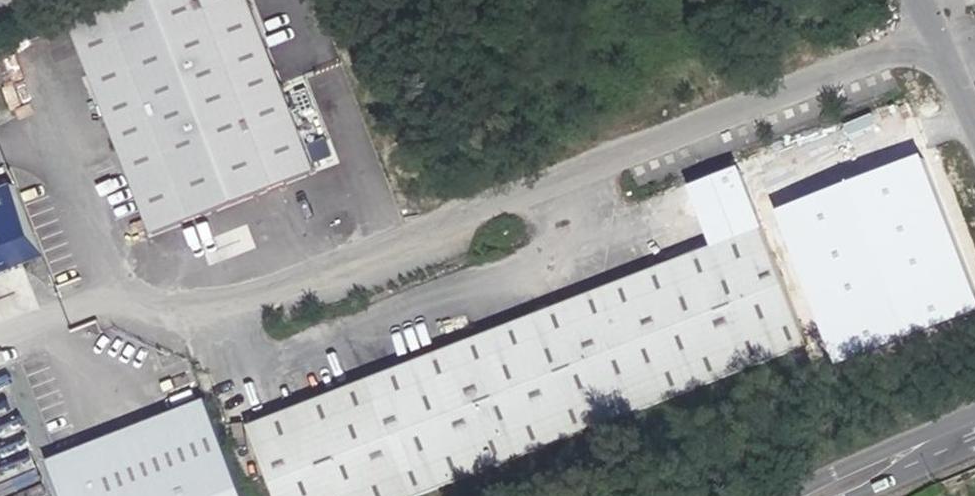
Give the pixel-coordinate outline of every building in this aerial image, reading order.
[(156,235),(318,171),(250,0),(135,0),(72,25),(156,235)] [(779,211),(839,369),(974,317),(974,288),(925,156),(779,211)] [(0,187),(0,271),(41,255),(11,182),(0,187)] [(272,495),(439,495),(805,351),(760,235),(248,436),(272,495)] [(63,455),(80,495),(214,495),(180,409),(63,455)]
